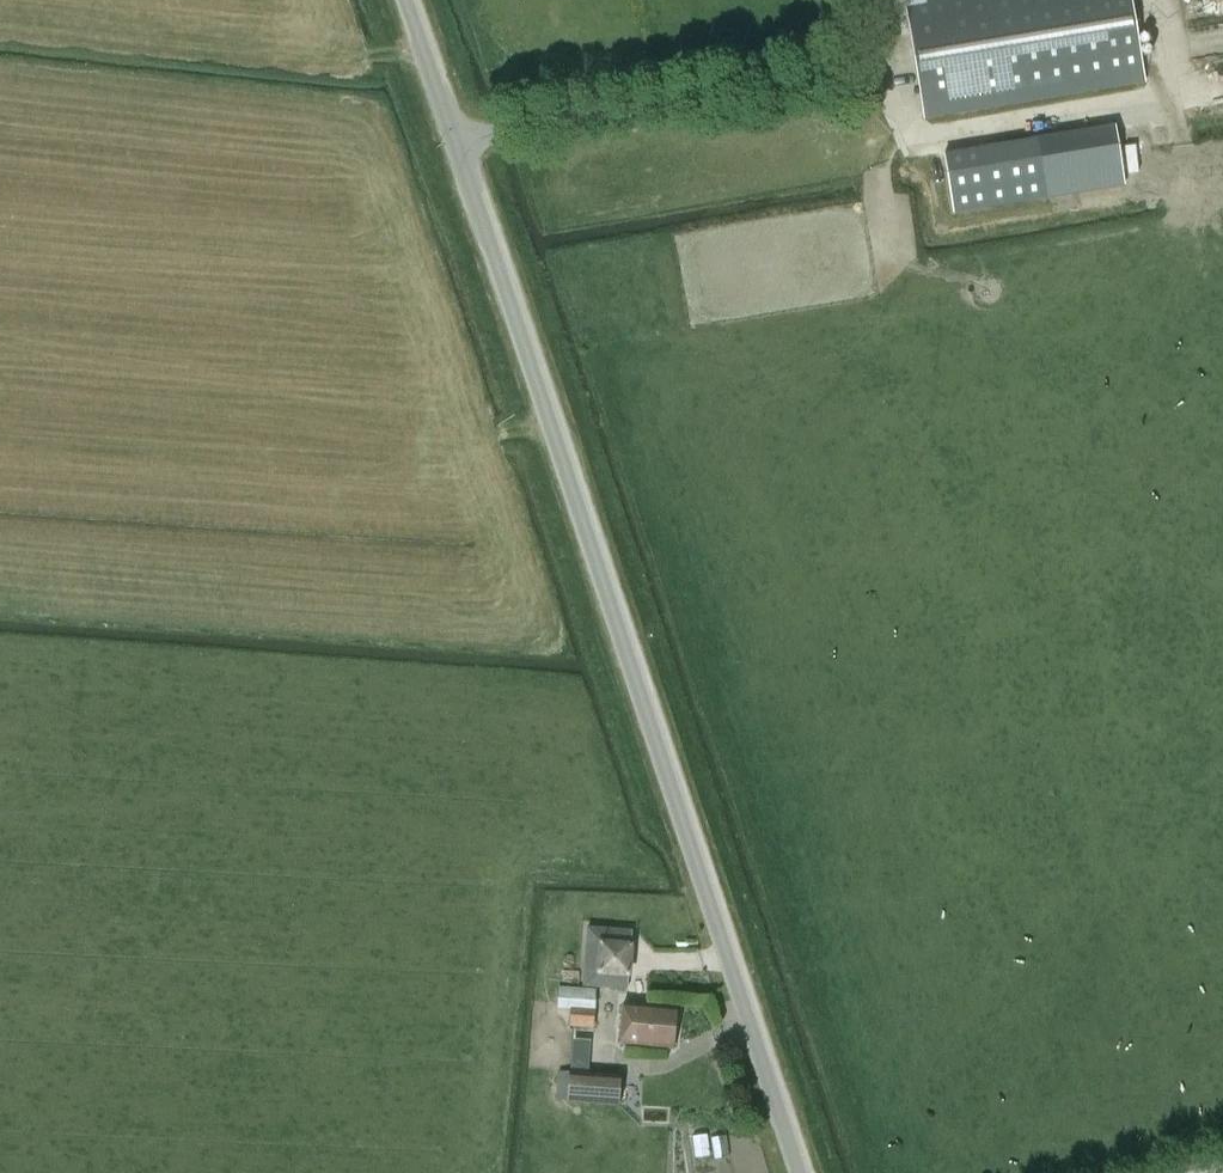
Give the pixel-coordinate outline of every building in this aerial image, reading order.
[(910,1),(905,1),(911,35),(925,118),(1145,81),(1137,35),(1132,0),(909,0),(910,1)] [(955,211),(1049,198),(1041,138),(946,151),(955,211)] [(585,941),(628,945),(629,930),(586,927),(585,941)] [(582,984),(625,987),(626,973),(583,970),(582,984)] [(559,988),(557,1009),(571,1010),(570,1027),(594,1028),(597,990),(559,988)] [(626,1005),(622,1044),(674,1048),(677,1009),(626,1005)] [(558,1072),(556,1100),(567,1100),(567,1103),(619,1106),(621,1074),(570,1071),(570,1073),(558,1072)]
